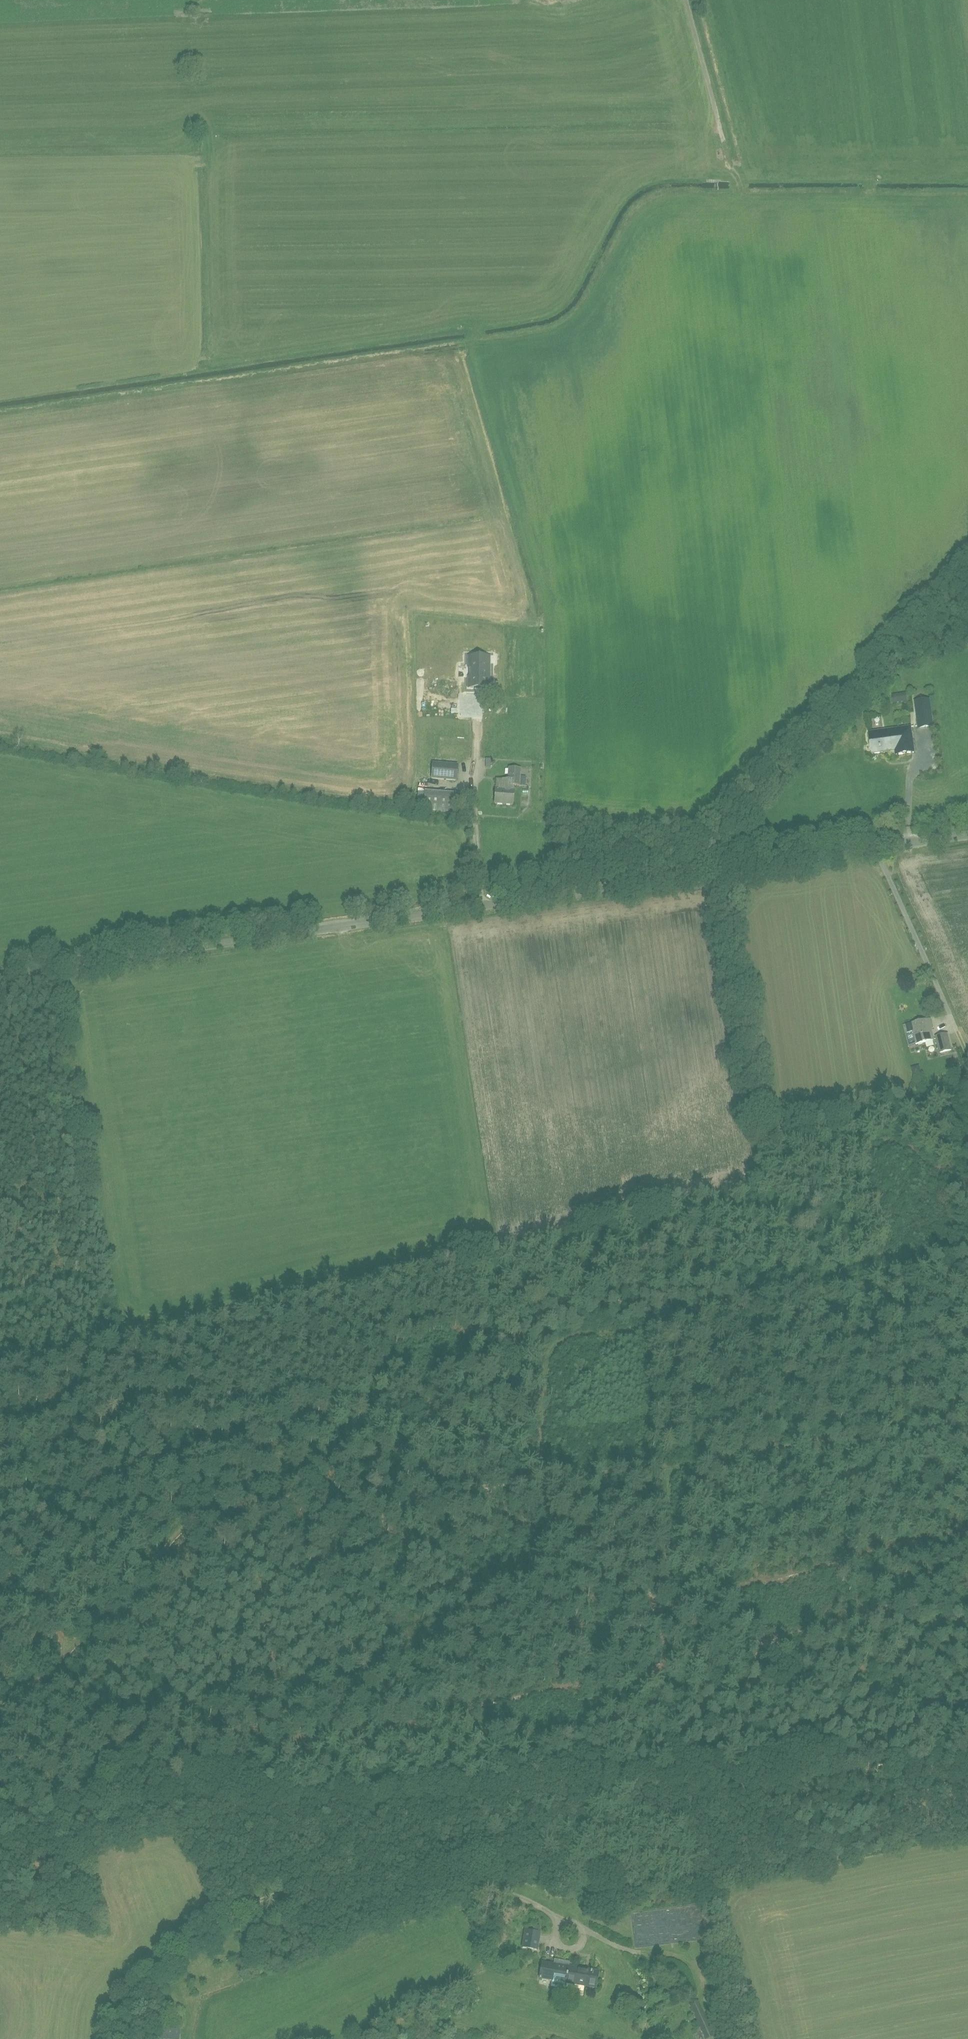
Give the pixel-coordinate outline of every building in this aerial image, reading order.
[(489,688),(489,657),(468,657),(468,688),(489,688)] [(454,711),(454,686),(436,686),(436,711),(454,711)] [(915,701),(917,719),(931,717),(929,699),(915,701)] [(910,727),(869,733),(872,753),(887,751),(886,744),(894,743),(896,755),(914,752),(910,727)] [(433,762),(431,778),(456,781),(458,765),(433,762)] [(495,789),(494,803),(512,805),(513,790),(513,785),(519,785),(520,768),(509,767),(508,780),(503,779),(502,790),(495,789)] [(426,806),(447,806),(447,794),(426,794),(426,806)] [(930,1019),(904,1026),(906,1033),(912,1031),(915,1044),(933,1040),(930,1026),(932,1026),(930,1019)] [(951,1050),(947,1034),(935,1037),(940,1053),(951,1050)] [(522,1947),(536,1950),(539,1932),(526,1929),(522,1947)] [(555,1964),(542,1961),(539,1978),(552,1980),(551,1986),(565,1988),(566,1982),(596,1988),(598,1972),(555,1964)] [(180,2029),(160,2027),(159,2038),(177,2038),(179,2038),(180,2029)]
